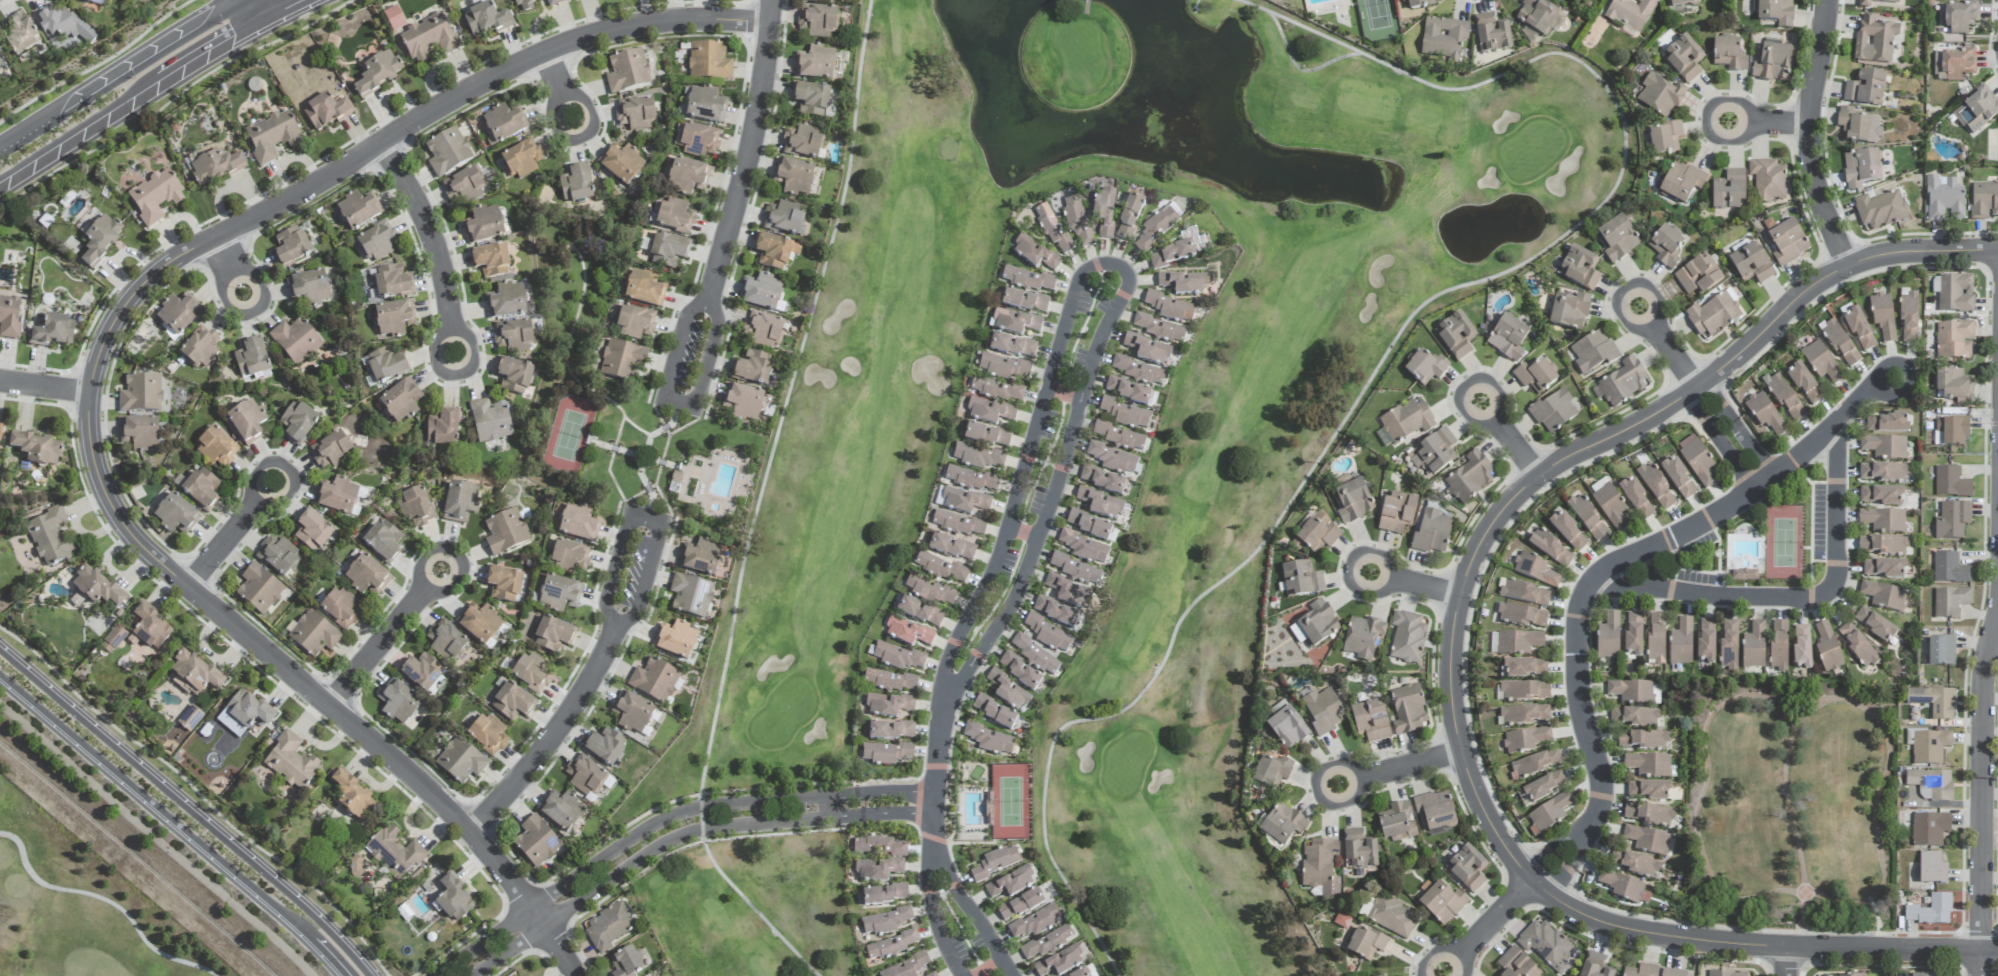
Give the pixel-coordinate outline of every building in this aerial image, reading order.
[(55,36),(63,42),(69,33),(88,47),(97,35),(51,0),(48,0),(32,22),(53,38),(55,36)] [(518,14),(533,9),(531,1),(534,0),(514,0),(518,14)] [(1540,0),(1526,0),(1514,18),(1527,27),(1521,36),(1533,44),(1539,35),(1543,37),(1550,25),(1558,30),(1566,18),(1540,0)] [(1656,0),(1612,0),(1603,16),(1638,36),(1658,1),(1656,0)] [(1700,3),(1699,0),(1668,0),(1670,9),(1700,3)] [(1757,21),(1777,22),(1777,28),(1792,29),(1793,0),(1757,0),(1757,21)] [(1946,35),(1968,35),(1967,27),(1978,27),(1977,1),(1962,2),(1963,6),(1946,6),(1946,35)] [(473,40),(513,23),(508,10),(495,15),(489,2),(462,14),(473,40)] [(808,38),(829,39),(830,34),(836,34),(837,8),(799,7),(798,31),(809,31),(808,38)] [(10,32),(3,37),(15,57),(41,41),(21,10),(3,22),(10,32)] [(398,34),(415,66),(429,59),(425,52),(438,46),(443,56),(460,48),(441,12),(398,34)] [(1475,16),(1479,54),(1511,51),(1508,21),(1496,22),(1495,13),(1475,16)] [(1855,61),(1891,64),(1893,36),(1899,36),(1900,25),(1875,23),(1876,16),(1859,15),(1855,61)] [(1420,55),(1449,59),(1448,64),(1459,65),(1462,41),(1468,41),(1470,23),(1425,18),(1420,55)] [(1685,86),(1702,73),(1695,64),(1704,58),(1687,35),(1661,54),(1685,86)] [(1740,39),(1713,39),(1713,65),(1727,65),(1727,71),(1747,72),(1747,57),(1739,57),(1740,39)] [(725,44),(689,43),(688,79),(732,80),(732,60),(725,60),(725,44)] [(794,79),(833,81),(834,50),(824,50),(824,46),(809,45),(809,54),(795,53),(794,79)] [(1965,82),(1965,75),(1975,75),(1975,48),(1959,48),(1959,53),(1938,53),(1938,77),(1946,77),(1946,82),(1965,82)] [(351,85),(359,98),(404,73),(391,49),(362,65),(368,76),(351,85)] [(651,84),(643,49),(608,57),(612,74),(605,76),(609,94),(651,84)] [(1842,102),(1881,107),(1885,75),(1857,71),(1855,84),(1845,82),(1842,102)] [(1636,102),(1668,121),(1687,89),(1676,83),(1673,87),(1649,73),(1641,87),(1643,89),(1636,102)] [(799,116),(826,118),(829,88),(795,85),(794,102),(800,103),(799,116)] [(727,99),(716,98),(717,90),(690,86),(685,118),(723,124),(727,99)] [(1994,99),(1994,100),(1983,86),(1961,104),(1975,120),(1966,127),(1972,135),(1997,114),(1997,104),(1994,99)] [(345,99),(334,106),(326,94),(301,109),(316,134),(353,112),(345,99)] [(617,101),(618,112),(616,113),(617,126),(628,125),(629,131),(650,129),(650,122),(655,122),(653,98),(617,101)] [(529,129),(518,106),(507,111),(504,104),(480,115),(494,145),(529,129)] [(1843,142),(1879,144),(1880,128),(1878,128),(1879,117),(1852,115),(1853,108),(1837,108),(1836,127),(1843,128),(1843,142)] [(259,167),(278,159),(273,147),(286,141),(289,148),(301,142),(288,110),(243,128),(259,167)] [(704,159),(705,154),(715,156),(721,132),(686,123),(678,153),(704,159)] [(1676,153),(1674,138),(1683,137),(1681,123),(1648,129),(1652,157),(1676,153)] [(432,158),(427,162),(436,179),(473,158),(455,126),(424,144),(432,158)] [(797,127),(796,131),(786,129),(781,153),(818,160),(823,131),(797,127)] [(501,154),(514,181),(538,170),(534,161),(542,158),(533,139),(501,154)] [(596,163),(626,187),(646,163),(625,146),(621,151),(612,144),(596,163)] [(198,188),(247,167),(240,151),(221,159),(217,151),(188,164),(198,188)] [(1846,191),(1862,190),(1861,183),(1880,181),(1878,151),(1843,154),(1846,191)] [(705,192),(711,167),(674,158),(666,190),(690,196),(692,189),(705,192)] [(815,166),(777,158),(772,182),(784,185),(782,192),(808,198),(815,166)] [(1776,161),(1748,160),(1748,176),(1755,176),(1755,203),(1771,203),(1771,200),(1785,200),(1785,167),(1776,167),(1776,161)] [(1707,175),(1674,161),(1660,194),(1686,205),(1693,188),(1700,191),(1707,175)] [(563,204),(593,198),(587,164),(568,167),(569,175),(558,177),(563,204)] [(450,203),(461,198),(464,204),(483,195),(480,189),(486,186),(476,165),(440,182),(450,203)] [(126,193),(147,229),(164,218),(158,207),(170,200),(174,206),(186,198),(167,168),(126,193)] [(1744,170),(1725,170),(1725,181),(1712,181),(1712,209),(1743,210),(1744,170)] [(1927,222),(1944,222),(1944,211),(1948,211),(1948,220),(1964,220),(1964,187),(1960,187),(1960,178),(1927,178),(1927,222)] [(1971,220),(1989,220),(1989,217),(1997,217),(1997,184),(1972,183),(1971,220)] [(1111,239),(1115,191),(1095,189),(1092,221),(1100,221),(1098,238),(1111,239)] [(349,232),(383,214),(371,191),(360,197),(356,190),(342,197),(344,201),(335,206),(349,232)] [(1868,200),(1867,195),(1853,200),(1861,226),(1868,224),(1870,231),(1908,219),(1898,190),(1868,200)] [(1113,235),(1127,242),(1146,200),(1131,194),(1113,235)] [(1092,245),(1081,196),(1062,200),(1071,238),(1078,237),(1080,248),(1092,245)] [(690,234),(696,212),(687,210),(688,203),(663,197),(656,226),(690,234)] [(806,207),(779,200),(777,206),(767,203),(761,227),(798,237),(806,207)] [(1062,255),(1072,250),(1047,203),(1032,211),(1051,246),(1056,243),(1062,255)] [(505,236),(496,204),(471,211),(473,218),(461,222),(467,246),(505,236)] [(1181,222),(1169,206),(1141,226),(1146,233),(1132,242),(1140,252),(1181,222)] [(90,270),(125,231),(105,213),(83,236),(92,244),(78,259),(90,270)] [(1602,253),(1611,265),(1641,245),(1621,215),(1596,232),(1608,249),(1602,253)] [(1811,251),(1793,218),(1766,232),(1777,252),(1772,254),(1779,268),(1811,251)] [(398,240),(387,220),(356,237),(370,264),(393,252),(390,245),(398,240)] [(1669,272),(1681,259),(1674,253),(1684,242),(1665,225),(1647,245),(1658,255),(1655,259),(1669,272)] [(299,226),(274,237),(279,249),(273,252),(280,268),(312,253),(299,226)] [(648,263),(675,269),(677,258),(685,259),(690,242),(656,233),(648,263)] [(1036,269),(1040,263),(1054,272),(1062,261),(1022,234),(1010,251),(1036,269)] [(781,271),(783,265),(787,265),(789,253),(799,255),(801,244),(758,235),(755,251),(760,252),(757,266),(781,271)] [(1727,258),(1742,283),(1754,276),(1759,285),(1775,275),(1754,241),(1727,258)] [(1195,259),(1192,243),(1148,252),(1151,267),(1195,259)] [(506,245),(470,250),(473,269),(481,268),(482,279),(509,275),(506,245)] [(1558,278),(1594,292),(1600,275),(1593,272),(1598,258),(1570,247),(1558,278)] [(1723,281),(1707,254),(1673,274),(1686,296),(1695,291),(1698,296),(1723,281)] [(378,300),(413,294),(410,275),(401,276),(400,265),(373,269),(378,300)] [(1053,291),(1056,279),(1004,265),(1000,281),(1039,292),(1040,288),(1053,291)] [(661,308),(666,287),(655,284),(657,274),(631,267),(624,299),(661,308)] [(286,278),(290,301),(303,298),(305,308),(330,302),(323,270),(286,278)] [(1205,274),(1185,275),(1185,273),(1157,274),(1157,287),(1174,287),(1174,294),(1206,294),(1205,274)] [(775,312),(783,280),(758,274),(756,280),(745,278),(739,302),(775,312)] [(1974,312),(1974,296),(1972,296),(1973,276),(1939,275),(1938,312),(1974,312)] [(526,315),(523,282),(496,285),(497,293),(485,294),(488,319),(526,315)] [(1006,288),(1001,303),(1045,315),(1049,300),(1006,288)] [(1916,291),(1899,291),(1901,343),(1918,342),(1916,291)] [(1147,292),(1143,305),(1160,310),(1158,315),(1190,324),(1196,306),(1147,292)] [(154,314),(177,337),(203,311),(186,293),(177,301),(172,296),(154,314)] [(1555,295),(1548,324),(1582,332),(1591,297),(1575,293),(1573,299),(1555,295)] [(1890,294),(1869,296),(1872,326),(1879,325),(1881,344),(1895,342),(1890,294)] [(0,297),(0,338),(17,339),(21,298),(0,297)] [(405,335),(404,327),(415,325),(411,301),(374,307),(379,340),(405,335)] [(657,313),(621,304),(614,332),(640,338),(641,335),(651,337),(657,313)] [(1042,320),(997,308),(992,327),(1020,335),(1022,328),(1039,333),(1042,320)] [(1861,354),(1876,346),(1858,308),(1843,316),(1861,354)] [(741,339),(778,349),(786,321),(749,311),(741,339)] [(1474,350),(1468,343),(1477,335),(1459,312),(1433,332),(1457,363),(1474,350)] [(71,347),(75,319),(45,315),(43,328),(32,327),(29,345),(49,348),(49,343),(71,347)] [(1133,327),(1146,330),(1145,334),(1182,344),(1186,328),(1135,315),(1133,327)] [(1530,330),(1503,315),(1485,345),(1516,363),(1523,351),(1519,348),(1530,330)] [(322,345),(301,317),(288,327),(284,322),(268,333),(294,367),(322,345)] [(1820,329),(1847,370),(1861,361),(1834,320),(1820,329)] [(494,323),(495,348),(507,347),(507,353),(529,352),(528,344),(533,344),(532,321),(494,323)] [(1973,322),(1936,323),(1937,360),(1971,359),(1971,341),(1974,341),(1973,322)] [(177,353),(198,372),(217,351),(214,347),(220,340),(210,331),(209,333),(201,326),(177,353)] [(1620,356),(1611,340),(1607,342),(1601,330),(1569,348),(1576,360),(1573,362),(1582,377),(1620,356)] [(989,348),(1033,360),(1037,345),(993,333),(989,348)] [(1134,358),(1167,367),(1172,347),(1125,335),(1122,346),(1137,350),(1134,358)] [(270,371),(260,337),(242,342),(244,350),(233,353),(240,379),(270,371)] [(643,369),(648,350),(608,339),(598,375),(632,384),(636,367),(643,369)] [(1826,375),(1832,386),(1843,380),(1819,339),(1800,351),(1817,380),(1826,375)] [(409,374),(403,354),(393,357),(390,347),(365,356),(374,385),(409,374)] [(1424,387),(1432,377),(1437,381),(1450,365),(1437,355),(1433,360),(1420,350),(1403,371),(1424,387)] [(767,385),(773,356),(746,351),(744,362),(736,360),(733,379),(767,385)] [(1032,366),(982,352),(977,371),(1009,380),(1011,374),(1028,379),(1032,366)] [(1610,407),(1650,388),(1635,355),(1619,362),(1624,371),(1598,383),(1610,407)] [(1165,371),(1114,357),(1111,368),(1123,372),(1122,376),(1161,387),(1165,371)] [(525,397),(534,368),(501,358),(496,375),(503,377),(499,389),(525,397)] [(1533,367),(1529,361),(1512,373),(1523,389),(1530,385),(1537,395),(1558,380),(1544,359),(1533,367)] [(1809,407),(1823,399),(1802,363),(1788,371),(1809,407)] [(1962,370),(1937,370),(1936,392),(1943,392),(1942,400),(1973,400),(1973,377),(1962,376),(1962,370)] [(1792,425),(1806,416),(1778,372),(1764,382),(1792,425)] [(161,412),(161,376),(125,375),(125,392),(119,392),(118,412),(161,412)] [(1025,390),(973,376),(969,391),(1021,405),(1025,390)] [(1104,392),(1147,406),(1152,390),(1109,376),(1104,392)] [(377,399),(396,426),(419,411),(414,404),(423,397),(409,377),(377,399)] [(757,423),(764,392),(727,383),(721,407),(733,410),(732,417),(757,423)] [(1540,405),(1538,402),(1528,410),(1548,437),(1579,413),(1561,389),(1540,405)] [(1761,429),(1767,425),(1777,439),(1788,432),(1761,391),(1743,403),(1761,429)] [(1017,411),(971,397),(965,417),(996,426),(998,418),(1013,422),(1017,411)] [(1417,397),(1389,413),(1404,439),(1421,429),(1423,434),(1434,427),(1417,397)] [(226,414),(245,447),(265,435),(258,424),(265,420),(252,398),(226,414)] [(478,444),(513,437),(506,402),(489,405),(488,399),(469,403),(478,444)] [(1151,411),(1102,399),(1098,412),(1115,416),(1113,422),(1146,431),(1151,411)] [(320,417),(294,400),(278,422),(288,429),(283,436),(299,447),(320,417)] [(426,445),(457,446),(458,411),(439,411),(439,417),(427,417),(426,445)] [(1907,415),(1866,416),(1866,433),(1908,432),(1907,415)] [(157,418),(120,419),(120,443),(132,442),(132,451),(158,450),(157,418)] [(1968,419),(1935,418),(1934,445),(1967,446),(1968,419)] [(963,438),(1007,449),(1011,434),(967,423),(963,438)] [(1146,435),(1095,423),(1092,434),(1105,437),(1103,443),(1142,452),(1146,435)] [(212,464),(219,458),(225,466),(240,452),(214,425),(193,444),(212,464)] [(1432,477),(1457,459),(1448,448),(1456,442),(1445,427),(1406,455),(1416,470),(1424,465),(1432,477)] [(350,459),(346,453),(352,450),(340,430),(309,448),(315,458),(313,459),(319,470),(330,464),(333,469),(350,459)] [(63,443),(52,442),(52,439),(33,437),(33,434),(10,432),(8,447),(20,448),(20,453),(27,454),(27,463),(56,466),(57,457),(61,458),(63,443)] [(1716,483),(1708,470),(1714,466),(1693,434),(1676,446),(1704,491),(1716,483)] [(1906,438),(1860,437),(1860,451),(1874,452),(1873,459),(1906,460),(1906,438)] [(1006,456),(956,442),(951,460),(985,469),(986,463),(1003,468),(1006,456)] [(1138,457),(1089,443),(1086,457),(1102,462),(1101,467),(1133,476),(1138,457)] [(1464,457),(1468,462),(1443,480),(1461,505),(1497,479),(1475,449),(1464,457)] [(1698,493),(1674,457),(1660,466),(1684,502),(1698,493)] [(1677,503),(1649,462),(1636,472),(1663,512),(1677,503)] [(1859,481),(1908,481),(1908,465),(1859,464),(1859,481)] [(180,490),(207,512),(218,498),(212,493),(221,483),(199,466),(180,490)] [(949,466),(945,481),(967,487),(995,495),(999,479),(949,466)] [(1972,481),(1959,480),(1959,467),(1936,466),(1935,496),(1972,497),(1972,481)] [(1126,479),(1083,467),(1078,482),(1122,495),(1126,479)] [(359,487),(349,485),(350,480),(335,476),(333,484),(319,481),(312,505),(357,517),(358,513),(352,511),(359,487)] [(1620,485),(1640,521),(1654,514),(1634,477),(1620,485)] [(1341,511),(1336,513),(1340,524),(1374,513),(1362,479),(1334,489),(1341,511)] [(467,524),(469,513),(478,514),(481,499),(477,498),(479,487),(448,482),(442,520),(467,524)] [(1616,534),(1629,526),(1621,514),(1627,510),(1610,483),(1591,495),(1616,534)] [(401,495),(404,501),(396,504),(405,522),(410,519),(414,528),(436,518),(421,486),(401,495)] [(1902,488),(1860,487),(1860,504),(1902,504),(1902,488)] [(1125,501),(1078,489),(1075,500),(1089,504),(1087,513),(1115,520),(1118,511),(1122,512),(1125,501)] [(1411,528),(1418,498),(1385,491),(1377,530),(1402,536),(1403,526),(1411,528)] [(173,534),(176,529),(186,536),(201,515),(170,492),(151,518),(173,534)] [(1598,543),(1610,532),(1577,494),(1564,505),(1598,543)] [(557,533),(595,544),(600,523),(589,520),(592,508),(577,503),(576,506),(566,503),(557,533)] [(1971,525),(1971,503),(1940,503),(1940,518),(1934,518),(1935,540),(1963,540),(1963,525),(1971,525)] [(25,524),(37,560),(43,558),(45,566),(77,555),(72,542),(63,546),(57,529),(67,526),(60,505),(45,510),(47,516),(25,524)] [(483,521),(490,537),(484,540),(491,557),(530,541),(516,507),(483,521)] [(1410,548),(1444,555),(1452,519),(1438,516),(1439,512),(1424,508),(1418,534),(1413,533),(1410,548)] [(296,524),(301,527),(293,538),(316,555),(334,530),(306,510),(296,524)] [(1107,540),(1112,525),(1070,510),(1065,526),(1107,540)] [(1904,511),(1859,510),(1858,524),(1872,524),(1872,533),(1904,533),(1904,511)] [(1588,545),(1563,511),(1550,521),(1575,554),(1588,545)] [(986,523),(935,512),(932,527),(983,538),(986,523)] [(1329,549),(1343,533),(1317,512),(1294,538),(1315,556),(1324,545),(1329,549)] [(389,565),(400,550),(395,546),(403,536),(381,518),(362,542),(389,565)] [(1565,570),(1574,557),(1535,528),(1525,541),(1565,570)] [(1110,548),(1061,530),(1057,543),(1072,548),(1070,554),(1103,566),(1110,548)] [(934,531),(928,546),(970,564),(976,549),(934,531)] [(280,539),(278,542),(267,535),(253,557),(286,578),(302,553),(280,539)] [(1907,538),(1858,537),(1858,554),(1907,554),(1907,538)] [(585,572),(591,549),(555,539),(548,566),(574,573),(575,569),(585,572)] [(684,544),(678,568),(715,577),(722,545),(697,539),(696,546),(684,544)] [(969,572),(919,551),(913,565),(963,586),(969,572)] [(1054,551),(1069,556),(1068,560),(1102,573),(1097,587),(1070,577),(1070,576),(1061,573),(1062,569),(1049,564),(1054,551)] [(1548,563),(1519,552),(1512,572),(1556,589),(1561,576),(1546,570),(1548,563)] [(370,586),(378,593),(392,579),(364,553),(342,576),(362,595),(370,586)] [(1971,566),(1957,567),(1957,553),(1933,553),(1934,583),(1971,583),(1971,566)] [(1905,561),(1863,560),(1863,577),(1905,578),(1905,561)] [(71,584),(92,605),(101,596),(115,610),(126,599),(88,561),(74,574),(78,578),(71,584)] [(286,588),(253,562),(240,578),(245,581),(235,594),(263,617),(286,588)] [(1286,599),(1325,592),(1322,573),(1311,575),(1308,562),(1281,567),(1286,599)] [(523,574),(488,567),(484,585),(492,587),(489,599),(517,604),(523,574)] [(1758,581),(1757,570),(1731,571),(1731,581),(1758,581)] [(957,594),(911,572),(903,588),(949,610),(957,594)] [(1093,592),(1087,610),(1055,599),(1058,591),(1043,585),(1048,573),(1063,578),(1062,581),(1093,592)] [(537,605),(562,614),(565,606),(575,609),(582,586),(547,574),(537,605)] [(715,585),(674,574),(669,593),(675,595),(671,611),(706,620),(715,585)] [(1907,591),(1861,581),(1858,594),(1872,597),(1870,605),(1902,613),(1907,591)] [(1551,590),(1506,582),(1504,588),(1500,588),(1498,597),(1547,607),(1551,590)] [(358,602),(340,585),(319,608),(346,633),(362,615),(354,607),(358,602)] [(1935,589),(1934,619),(1958,619),(1958,605),(1972,605),(1972,589),(1935,589)] [(938,629),(944,615),(902,595),(895,610),(938,629)] [(1053,604),(1079,613),(1073,629),(1055,622),(1056,621),(1045,617),(1046,614),(1032,609),(1037,595),(1054,602),(1053,604)] [(1312,612),(1296,623),(1313,648),(1341,628),(1320,598),(1308,607),(1312,612)] [(142,602),(132,614),(141,622),(132,634),(155,653),(175,629),(142,602)] [(484,605),(479,611),(470,603),(454,622),(484,647),(504,622),(484,605)] [(1548,613),(1500,604),(1496,620),(1544,629),(1548,613)] [(1888,644),(1897,630),(1861,606),(1852,620),(1888,644)] [(329,652),(342,638),(311,609),(286,636),(312,660),(324,647),(329,652)] [(1422,617),(1394,611),(1391,626),(1395,627),(1389,658),(1419,664),(1427,625),(1420,624),(1422,617)] [(1042,622),(1073,639),(1066,652),(1057,647),(1055,651),(1035,639),(1037,636),(1027,630),(1029,627),(1023,623),(1029,612),(1043,619),(1042,622)] [(1619,612),(1605,612),(1605,626),(1597,625),(1596,658),(1619,658),(1619,612)] [(1642,657),(1641,613),(1625,613),(1625,654),(1634,654),(1634,657),(1642,657)] [(1664,664),(1665,614),(1648,614),(1647,664),(1664,664)] [(935,635),(892,615),(883,634),(911,647),(914,640),(930,647),(935,635)] [(1377,636),(1383,637),(1387,623),(1365,618),(1365,621),(1350,617),(1342,652),(1356,655),(1355,659),(1371,663),(1377,636)] [(469,643),(441,618),(425,637),(433,643),(430,647),(451,664),(469,643)] [(560,644),(569,647),(574,628),(541,618),(532,647),(557,654),(560,644)] [(1669,664),(1691,664),(1692,618),(1678,618),(1678,631),(1669,631),(1669,664)] [(659,624),(652,649),(689,660),(697,632),(688,630),(690,625),(675,620),(672,628),(659,624)] [(1697,662),(1714,662),(1715,620),(1698,620),(1697,662)] [(1738,621),(1721,621),(1720,659),(1722,659),(1721,670),(1737,671),(1738,621)] [(1741,667),(1764,668),(1765,621),(1751,621),(1750,635),(1742,635),(1741,667)] [(1787,670),(1788,621),(1770,621),(1770,670),(1787,670)] [(1844,666),(1827,621),(1813,626),(1820,643),(1814,645),(1825,673),(1844,666)] [(1879,659),(1849,622),(1836,632),(1866,670),(1879,659)] [(1305,641),(1297,624),(1289,628),(1298,645),(1305,641)] [(1794,668),(1811,668),(1810,625),(1793,626),(1794,668)] [(1030,644),(1060,664),(1052,676),(1045,671),(1043,674),(1025,663),(1027,659),(1019,654),(1022,650),(1011,643),(1018,632),(1031,641),(1030,644)] [(1498,654),(1530,655),(1530,647),(1543,647),(1544,633),(1498,632),(1498,654)] [(1955,638),(1929,637),(1929,666),(1955,666),(1955,638)] [(926,656),(873,641),(868,659),(903,669),(904,665),(922,670),(926,656)] [(226,681),(192,655),(191,656),(183,650),(168,670),(199,694),(206,684),(217,692),(226,681)] [(1019,662),(1042,679),(1033,692),(1008,674),(1010,671),(998,663),(1007,650),(1021,660),(1019,662)] [(540,696),(556,672),(526,651),(510,676),(540,696)] [(397,670),(424,695),(445,672),(424,653),(414,663),(408,657),(397,670)] [(681,674),(650,657),(642,671),(635,668),(626,685),(664,705),(681,674)] [(1547,661),(1501,660),(1501,676),(1547,677),(1547,661)] [(1015,686),(1031,697),(1023,708),(1020,706),(1016,711),(993,695),(998,688),(985,679),(993,667),(1006,677),(1004,679),(1012,685),(1009,689),(1011,691),(1015,686)] [(866,668),(862,686),(900,694),(902,688),(915,691),(918,679),(866,668)] [(380,711),(392,722),(395,719),(402,726),(422,704),(393,677),(375,697),(385,706),(380,711)] [(535,703),(507,681),(488,705),(511,723),(518,713),(524,718),(535,703)] [(1501,700),(1529,701),(1529,698),(1550,698),(1550,684),(1501,683),(1501,700)] [(1396,721),(1391,722),(1394,736),(1427,730),(1418,684),(1390,690),(1396,721)] [(246,730),(256,718),(264,726),(273,716),(241,688),(223,709),(246,730)] [(1345,721),(1331,688),(1316,694),(1315,692),(1301,698),(1317,738),(1335,730),(1333,726),(1345,721)] [(1906,705),(1932,705),(1932,720),(1953,721),(1953,690),(1906,690),(1906,705)] [(621,716),(617,725),(641,737),(655,707),(621,691),(611,712),(621,716)] [(979,693),(993,701),(992,703),(1017,716),(1009,730),(984,717),(985,714),(972,707),(979,693)] [(868,694),(865,714),(896,718),(897,710),(914,712),(915,699),(868,694)] [(1389,739),(1381,700),(1350,707),(1356,736),(1364,734),(1366,744),(1389,739)] [(1287,752),(1310,734),(1288,706),(1265,724),(1287,752)] [(1550,722),(1549,706),(1501,708),(1502,724),(1550,722)] [(1658,709),(1609,710),(1610,726),(1658,726),(1658,709)] [(502,734),(506,729),(485,712),(466,735),(494,759),(509,740),(502,734)] [(914,724),(868,722),(868,738),(914,740),(914,724)] [(981,729),(1014,739),(1009,754),(1000,752),(999,755),(976,748),(978,744),(974,742),(975,739),(962,735),(966,722),(982,726),(981,729)] [(592,733),(582,748),(610,768),(628,743),(606,727),(599,737),(592,733)] [(1503,733),(1506,755),(1534,752),(1533,744),(1552,742),(1550,728),(1503,733)] [(262,763),(300,792),(321,764),(310,755),(306,761),(294,752),(302,742),(286,730),(262,763)] [(1667,732),(1618,732),(1618,748),(1667,748),(1667,732)] [(1942,765),(1942,748),(1952,747),(1952,732),(1912,733),(1913,765),(1942,765)] [(434,764),(461,786),(471,773),(477,778),(489,763),(456,736),(434,764)] [(862,744),(861,764),(894,765),(895,759),(913,760),(913,746),(862,744)] [(1510,762),(1514,778),(1562,767),(1558,751),(1510,762)] [(568,785),(586,797),(589,792),(593,795),(608,775),(578,753),(564,773),(572,779),(568,785)] [(1261,753),(1252,782),(1277,790),(1280,779),(1288,781),(1293,764),(1261,753)] [(1669,755),(1623,755),(1624,769),(1637,769),(1637,778),(1675,777),(1675,766),(1670,766),(1669,755)] [(330,781),(346,793),(337,804),(361,824),(378,802),(338,770),(330,781)] [(1951,801),(1951,771),(1906,771),(1906,786),(1920,786),(1919,801),(1951,801)] [(1522,786),(1528,801),(1567,787),(1561,772),(1522,786)] [(1669,782),(1627,782),(1628,797),(1646,796),(1646,801),(1669,800),(1669,782)] [(1423,813),(1427,833),(1456,825),(1448,790),(1412,799),(1416,815),(1423,813)] [(586,810),(566,792),(560,798),(551,791),(536,808),(564,834),(586,810)] [(1573,803),(1566,791),(1527,815),(1534,826),(1529,829),(1534,838),(1566,817),(1561,810),(1573,803)] [(985,793),(986,800),(985,800),(985,817),(986,817),(986,825),(992,825),(992,818),(993,818),(993,800),(992,800),(992,793),(985,793)] [(1383,842),(1416,836),(1410,800),(1388,804),(1390,811),(1377,814),(1383,842)] [(1295,831),(1300,835),(1309,823),(1279,802),(1259,830),(1283,848),(1295,831)] [(1623,822),(1672,824),(1673,808),(1624,806),(1623,822)] [(511,842),(535,870),(562,845),(534,814),(518,827),(523,832),(511,842)] [(1951,814),(1912,814),(1912,847),(1942,847),(1942,833),(1951,833),(1951,814)] [(427,854),(413,840),(404,849),(394,839),(400,833),(389,822),(364,847),(399,882),(427,854)] [(1636,841),(1634,850),(1665,857),(1670,836),(1626,825),(1623,838),(1636,841)] [(1377,868),(1376,838),(1363,838),(1363,829),(1344,830),(1346,869),(1377,868)] [(906,856),(907,843),(893,843),(893,839),(853,838),(853,855),(906,856)] [(1339,902),(1339,878),(1332,878),(1332,856),(1338,856),(1339,841),(1307,840),(1306,847),(1302,847),(1301,888),(1321,888),(1321,902),(1339,902)] [(1488,866),(1468,844),(1444,866),(1471,895),(1486,881),(1479,873),(1488,866)] [(1021,863),(1014,845),(982,856),(985,862),(968,869),(974,882),(1021,863)] [(1661,862),(1613,852),(1610,868),(1657,878),(1661,862)] [(1947,884),(1946,863),(1941,863),(1941,852),(1919,852),(1920,884),(1947,884)] [(857,861),(856,881),(887,882),(887,873),(903,874),(904,861),(876,860),(876,862),(857,861)] [(984,888),(990,899),(1004,892),(1008,898),(1037,882),(1027,864),(984,888)] [(1644,884),(1601,870),(1597,883),(1613,888),(1610,896),(1638,905),(1639,901),(1648,904),(1651,894),(1642,891),(1644,884)] [(476,907),(449,872),(437,881),(446,893),(435,901),(453,925),(476,907)] [(1452,894),(1438,880),(1417,903),(1443,928),(1468,900),(1456,889),(1452,894)] [(862,888),(863,904),(908,902),(907,886),(862,888)] [(1044,902),(1037,889),(997,910),(1004,923),(1044,902)] [(1419,912),(1379,894),(1366,921),(1407,939),(1419,912)] [(1950,894),(1930,894),(1930,908),(1905,907),(1905,923),(1950,923),(1950,894)] [(609,942),(636,928),(621,902),(586,921),(589,928),(584,931),(598,956),(613,948),(609,942)] [(1007,926),(1013,940),(1030,933),(1031,935),(1061,922),(1054,905),(1007,926)] [(860,917),(863,935),(874,933),(874,935),(900,931),(898,923),(913,920),(911,908),(860,917)] [(1515,942),(1526,952),(1530,948),(1559,975),(1567,968),(1561,963),(1573,950),(1538,917),(1515,942)] [(1025,962),(1074,939),(1067,925),(1019,948),(1025,962)] [(1346,951),(1369,962),(1375,950),(1382,953),(1388,939),(1358,925),(1346,951)] [(864,946),(868,962),(907,951),(905,946),(919,942),(916,931),(864,946)] [(1057,954),(1032,966),(1037,975),(1043,975),(1054,971),(1056,975),(1085,962),(1076,944),(1057,953),(1057,954)] [(615,971),(610,973),(611,975),(634,975),(633,974),(643,969),(633,946),(608,957),(615,971)] [(1503,970),(1497,975),(1538,975),(1541,974),(1512,946),(1495,963),(1503,970)] [(1603,968),(1607,957),(1588,951),(1579,975),(1614,975),(1615,972),(1603,968)] [(880,975),(916,975),(914,971),(930,965),(925,953),(878,971),(880,975)] [(1622,975),(1657,975),(1658,966),(1639,964),(1638,970),(1623,968),(1622,975)] [(1084,967),(1067,975),(1089,975),(1084,967)]
